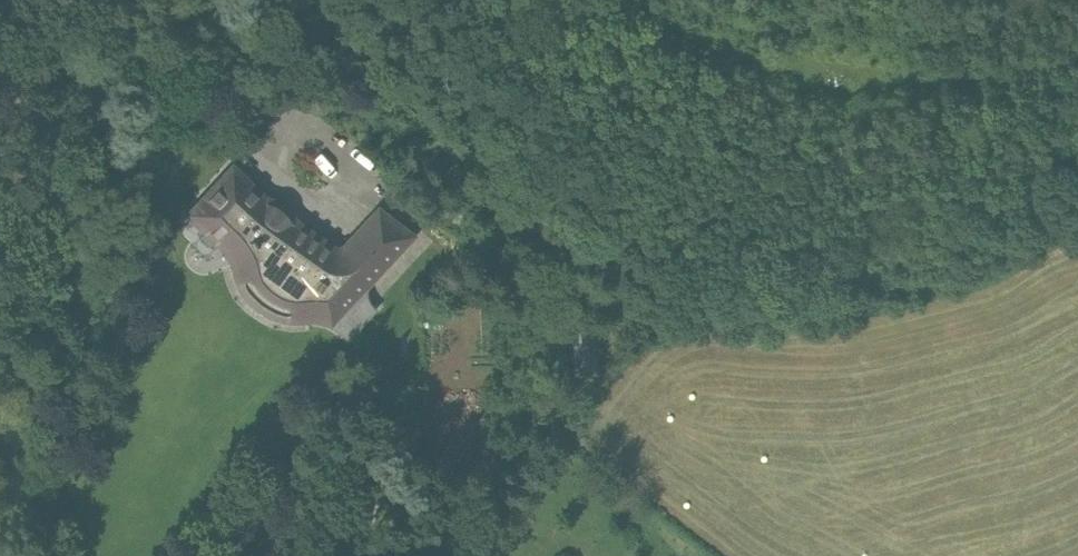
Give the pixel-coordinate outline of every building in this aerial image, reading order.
[(347,332),(368,310),(353,295),(409,237),(379,213),(348,245),(343,249),(336,250),(328,247),(294,223),(289,214),(281,207),(271,200),(262,197),(232,169),(191,212),(228,249),(235,263),(238,275),(243,288),(254,300),(264,307),(274,313),(285,316),(301,316),(315,316),(327,319),(337,324),(347,332)]
